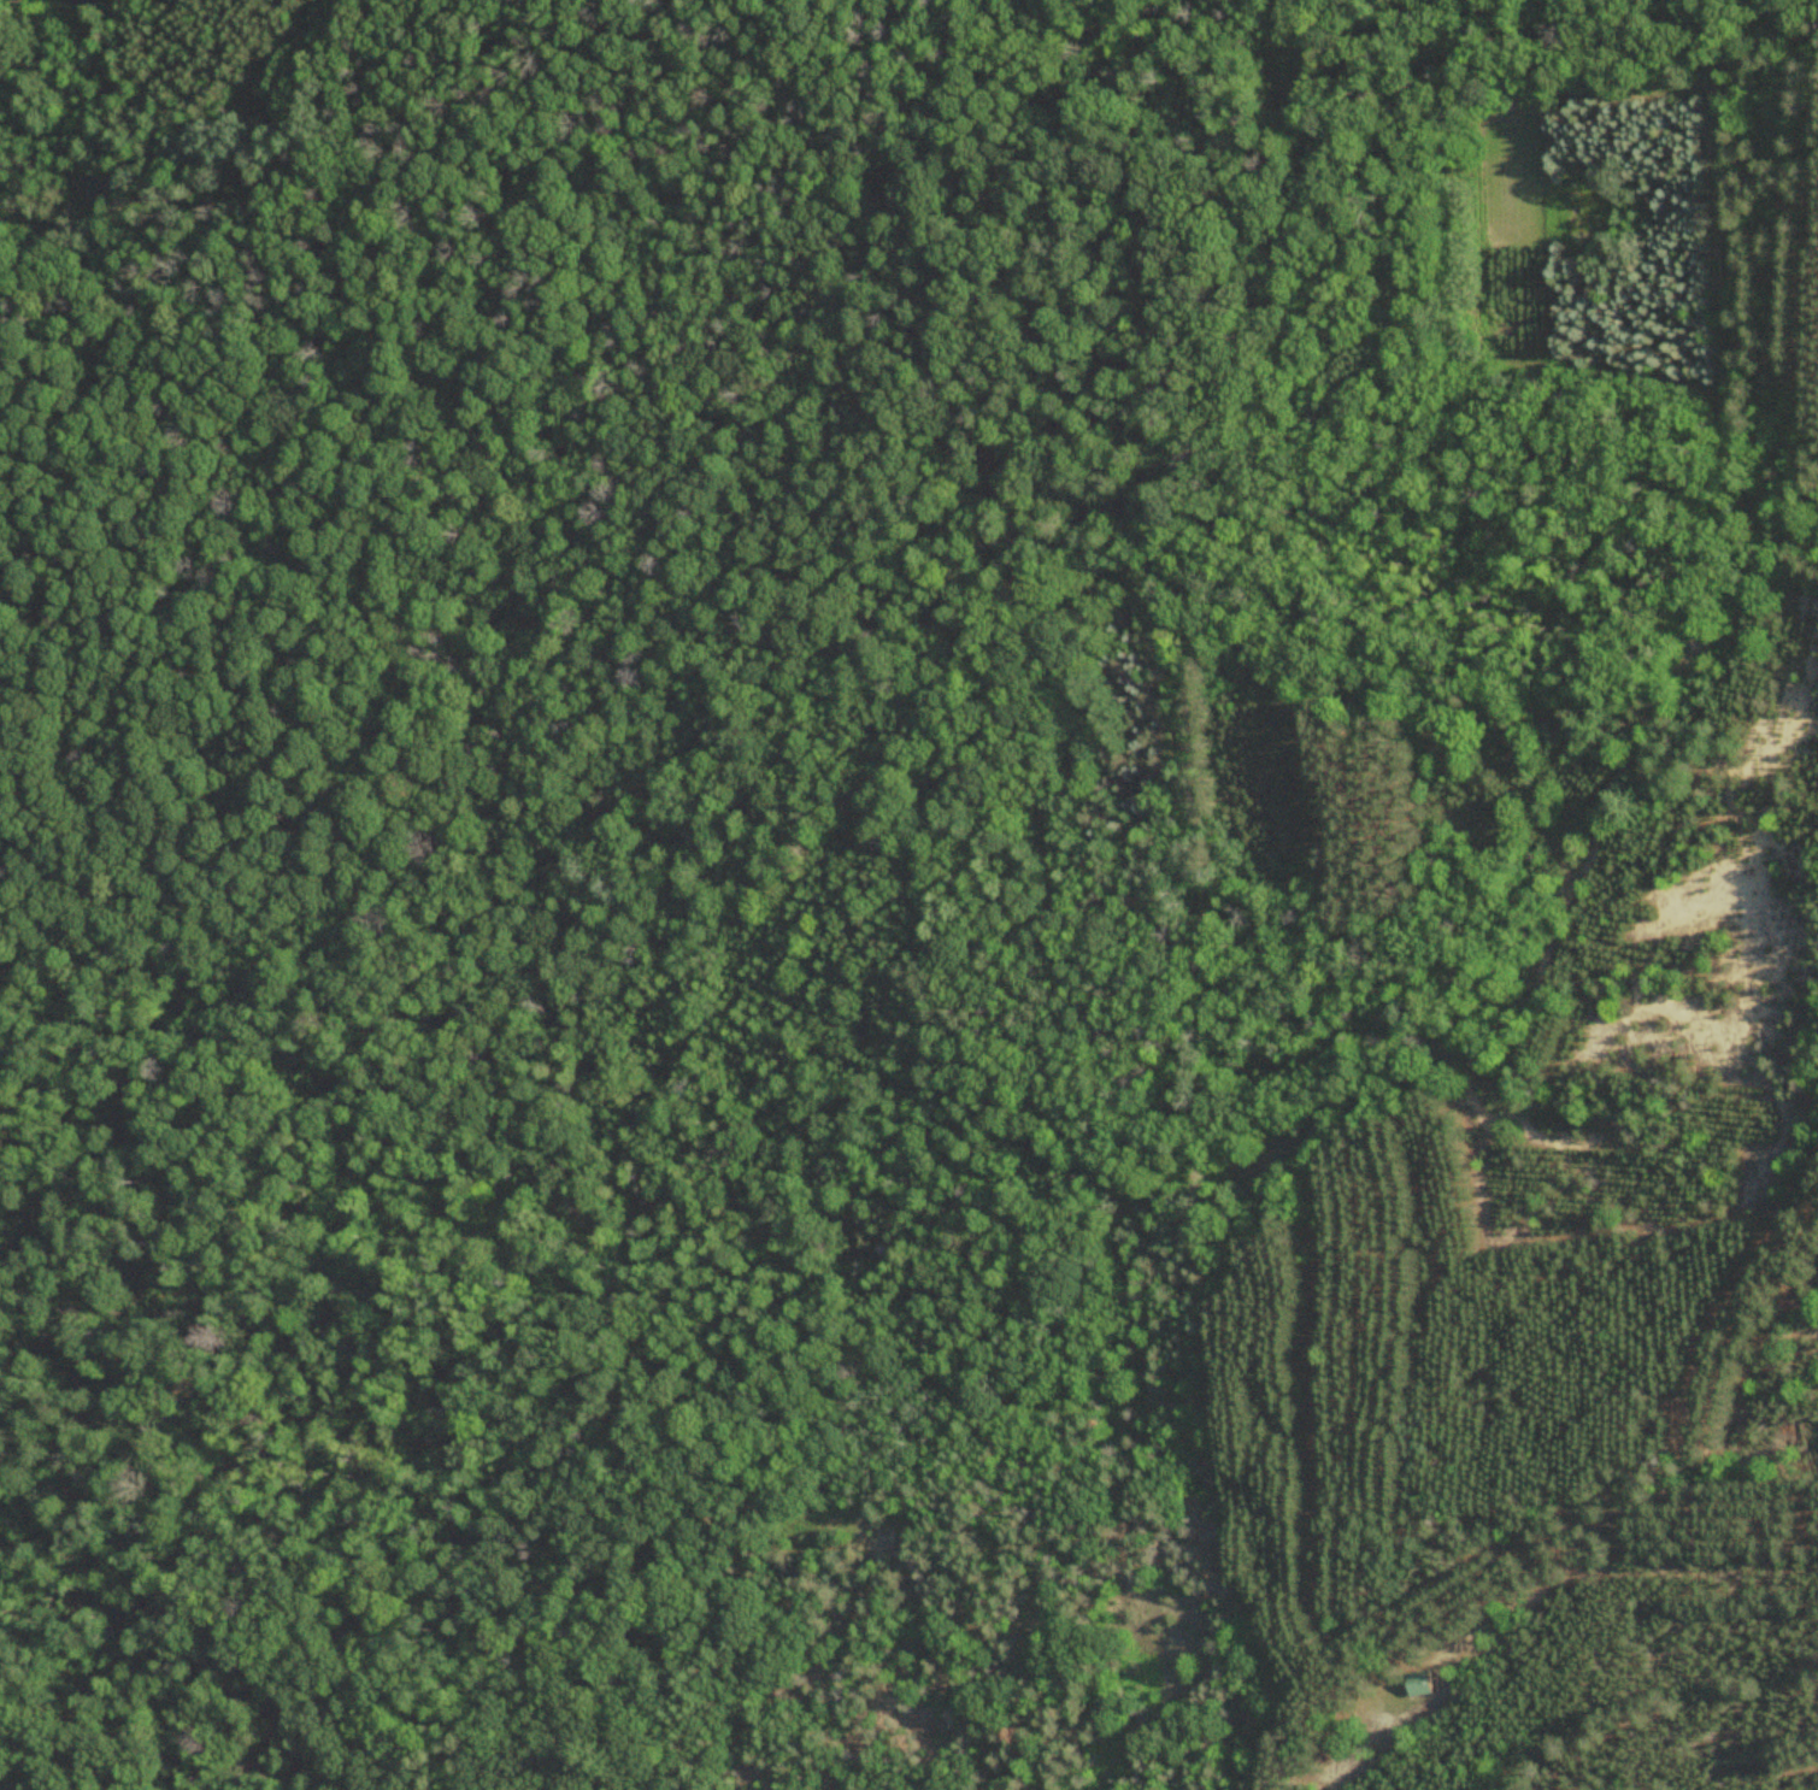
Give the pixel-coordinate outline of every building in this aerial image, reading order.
[(1436,1694),(1436,1671),(1413,1671),(1413,1694),(1436,1694)]
